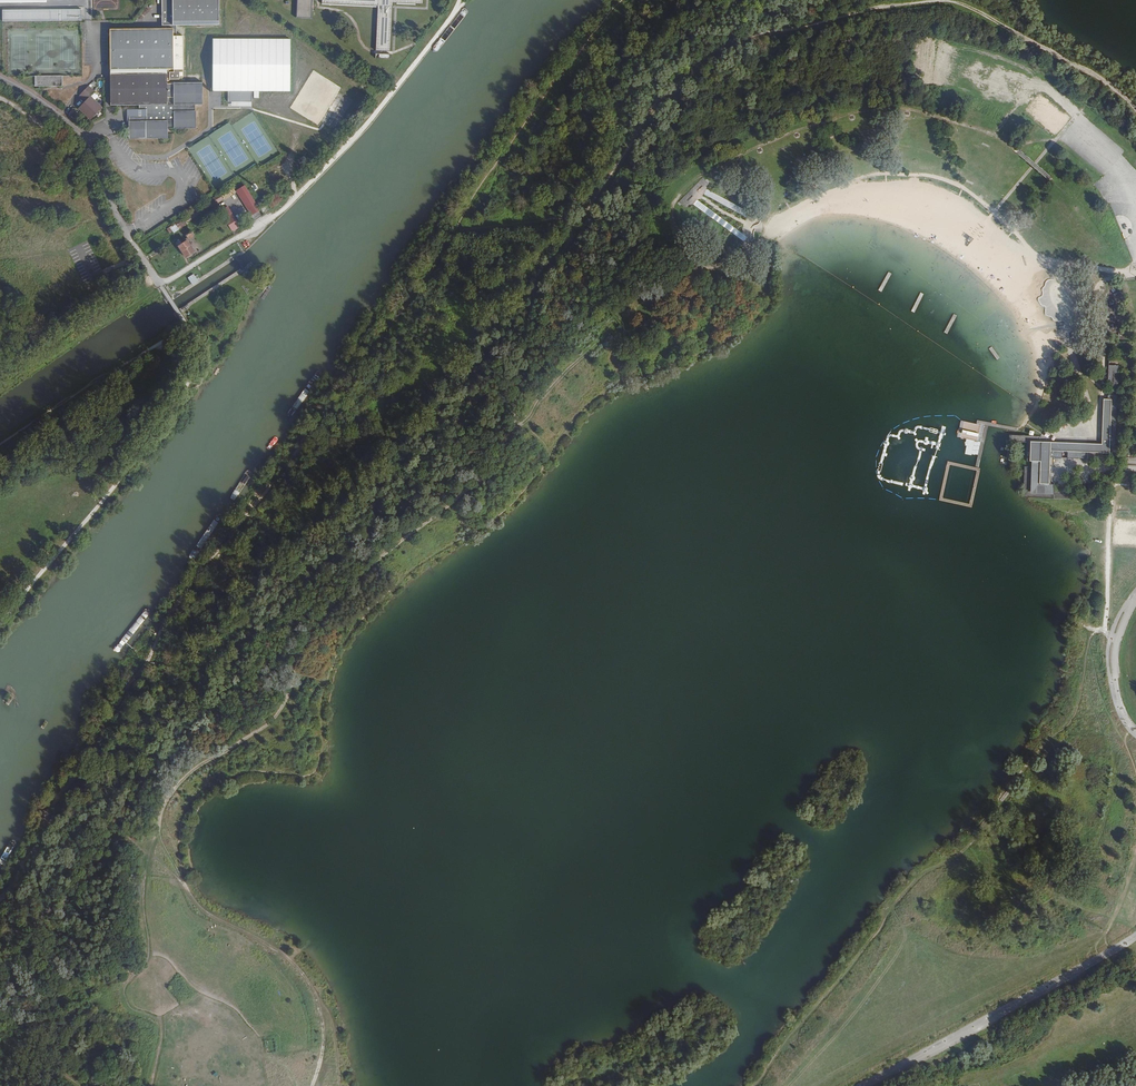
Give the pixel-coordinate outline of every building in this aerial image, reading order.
[(110,29),(110,65),(111,105),(128,105),(128,114),(129,139),(168,138),(168,128),(196,128),(196,104),(203,104),(203,83),(184,83),(183,76),(183,37),(174,37),(174,25),(221,24),(220,0),(161,0),(161,28),(110,29)] [(296,18),(312,19),(312,0),(297,0),(296,18)] [(322,4),(378,6),(376,51),(391,52),(393,3),(424,5),(424,0),(322,0),(322,4)] [(83,7),(3,8),(3,22),(84,21),(83,7)] [(78,26),(6,27),(6,76),(34,75),(34,85),(47,85),(60,85),(60,75),(79,75),(78,26)] [(291,39),(212,39),(212,92),(228,92),(228,102),(252,102),(252,91),(290,92),(291,39)] [(291,108),(320,125),(341,86),(312,70),(291,108)] [(95,92),(89,87),(80,95),(86,101),(79,108),(91,120),(102,108),(90,96),(95,92)] [(69,114),(76,119),(78,115),(72,110),(69,114)] [(239,189),(253,213),(259,210),(244,186),(239,189)] [(235,192),(232,187),(220,194),(224,200),(235,192)] [(251,215),(253,213),(239,189),(236,191),(251,215)] [(213,199),(215,203),(222,199),(220,195),(213,199)] [(185,223),(215,203),(213,199),(174,224),(177,228),(180,226),(185,223)] [(232,213),(227,206),(221,210),(225,217),(232,213)] [(225,219),(232,230),(239,226),(232,214),(225,219)] [(177,228),(174,224),(166,229),(169,233),(177,228)] [(186,256),(194,250),(187,240),(182,243),(179,240),(176,242),(186,256)] [(194,274),(188,278),(192,285),(198,281),(194,274)] [(1106,391),(1116,391),(1117,365),(1107,365),(1106,391)] [(1100,444),(1030,442),(1029,460),(1039,461),(1039,483),(1047,484),(1048,456),(1083,458),(1084,451),(1098,452),(1108,452),(1108,449),(1114,449),(1116,395),(1106,394),(1106,398),(1101,398),(1100,438),(1100,444)] [(19,847),(21,847),(27,839),(27,835),(22,835),(16,843),(17,847),(19,847)]
